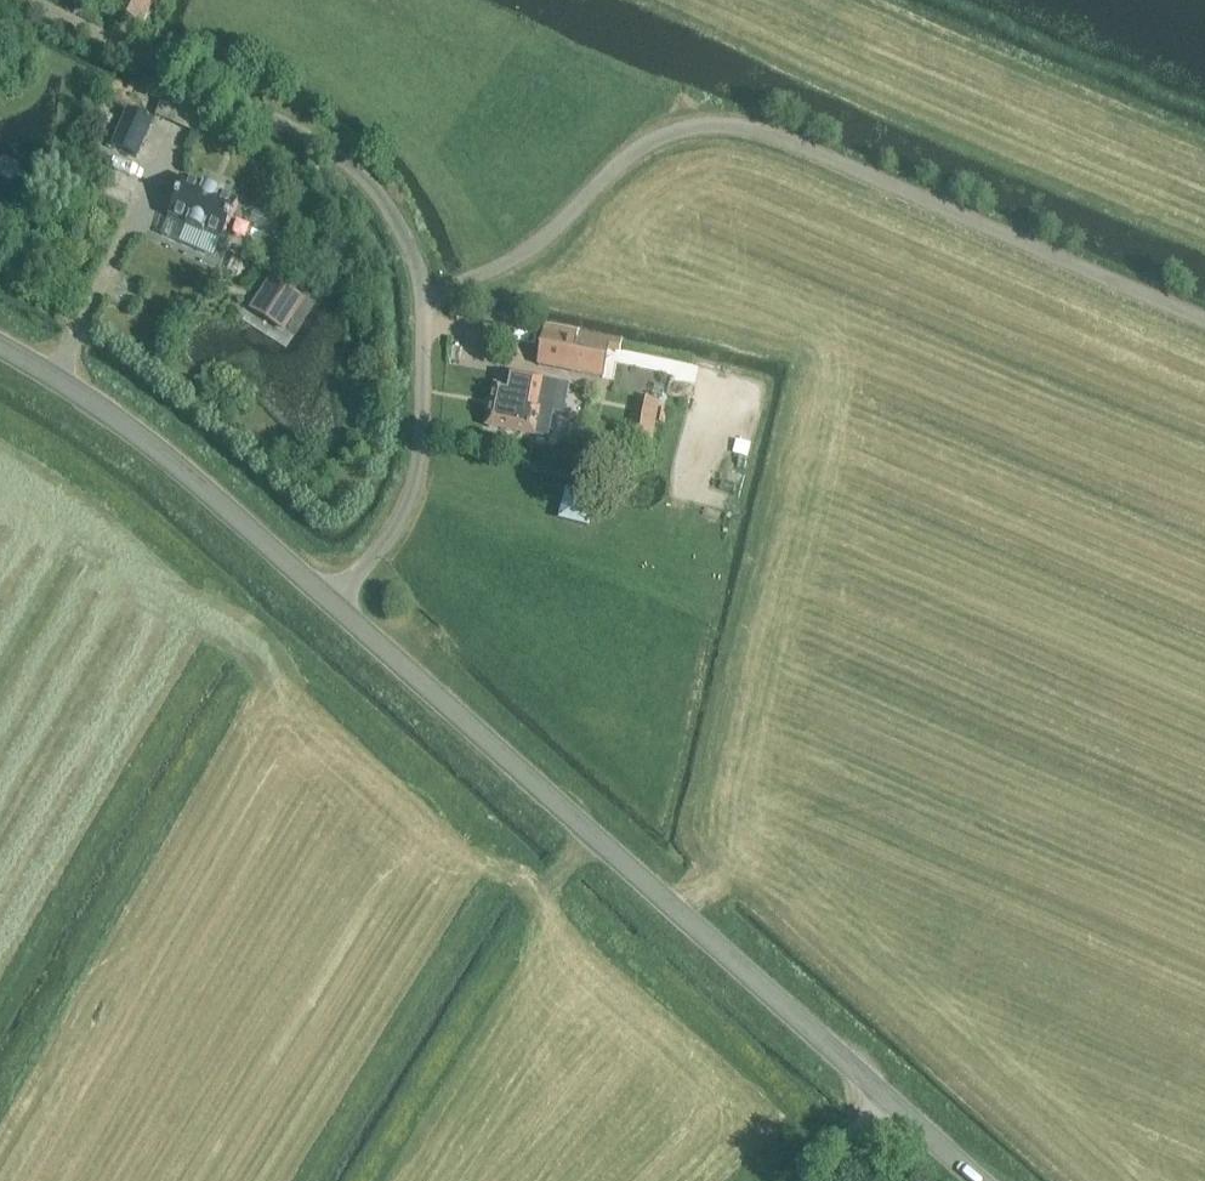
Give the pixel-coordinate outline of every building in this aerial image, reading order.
[(158,0),(119,0),(113,11),(144,27),(158,0)] [(138,160),(154,123),(127,112),(112,149),(138,160)] [(222,242),(239,203),(185,180),(168,219),(222,242)] [(256,311),(284,329),(302,301),(274,283),(256,311)] [(622,341),(579,332),(577,340),(544,333),(537,367),(604,379),(609,353),(620,355),(622,341)] [(547,439),(558,384),(513,375),(510,390),(494,387),(486,427),(534,437),(534,436),(547,439)] [(652,443),(659,404),(638,400),(635,418),(630,417),(626,438),(652,443)] [(596,527),(600,494),(565,490),(562,524),(596,527)]
